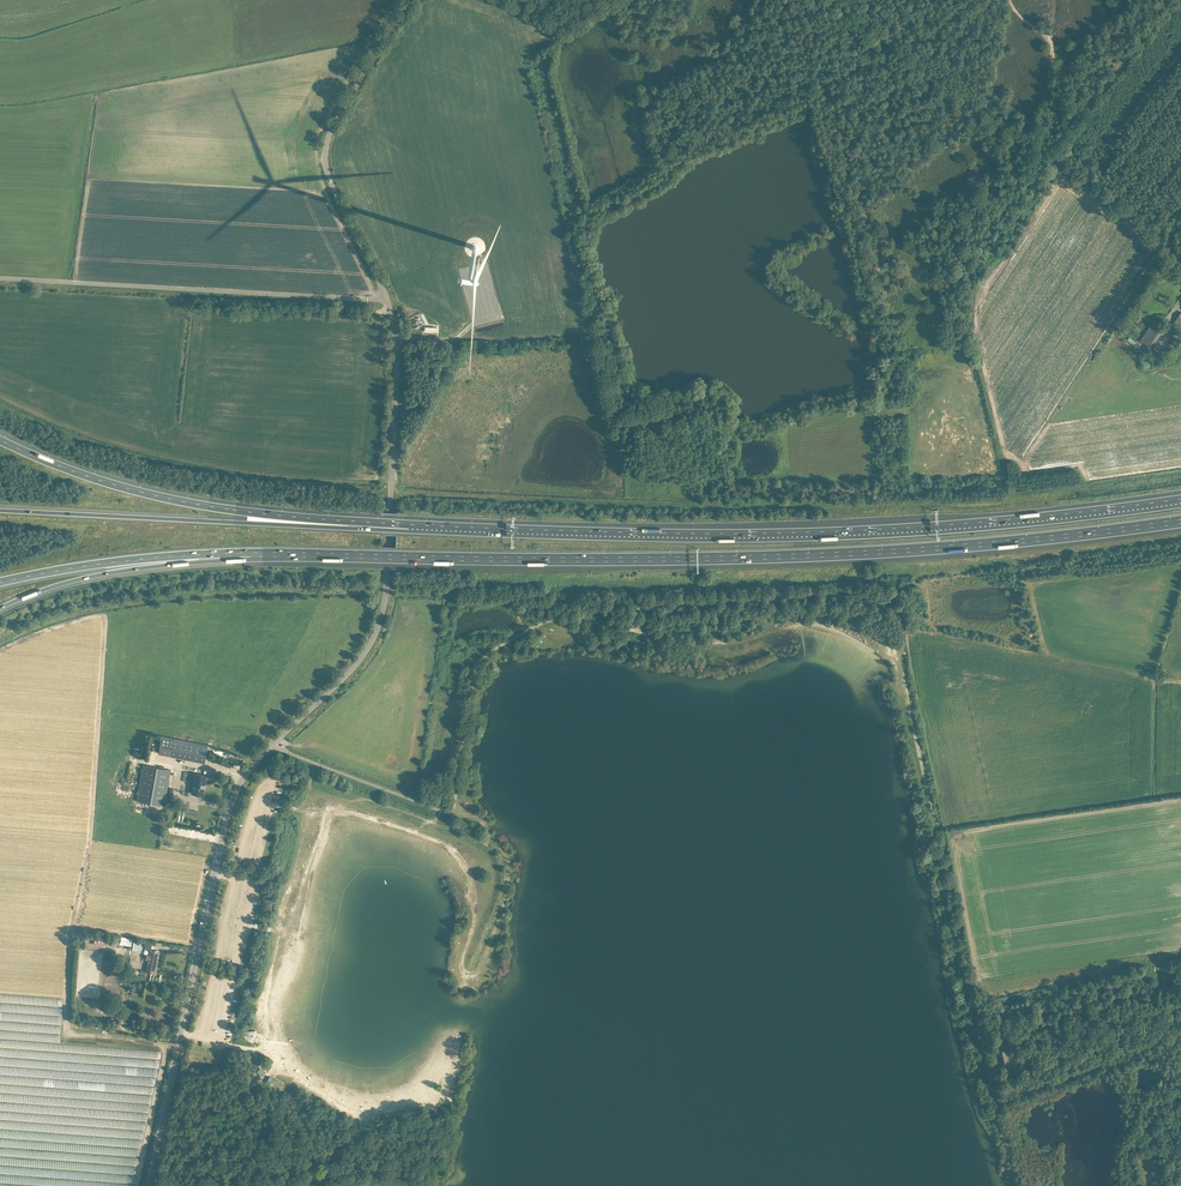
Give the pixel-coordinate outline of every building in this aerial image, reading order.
[(1152,323),(1141,339),(1153,348),(1164,331),(1152,323)] [(204,761),(208,745),(161,736),(158,752),(204,761)] [(164,805),(170,769),(143,764),(136,800),(164,805)] [(206,775),(195,773),(191,793),(198,794),(198,793),(203,794),(205,783),(204,783),(205,775),(206,776),(206,775)] [(148,959),(147,964),(146,972),(154,974),(158,953),(150,952),(149,955),(146,955),(146,959),(148,959)] [(252,1036),(253,1031),(253,1030),(247,1031),(245,1031),(244,1032),(243,1034),(243,1036),(244,1038),(246,1039),(252,1042),(253,1036),(252,1036)] [(1007,1040),(1011,1046),(1016,1043),(1013,1037),(1007,1040)] [(1006,1052),(999,1054),(1001,1063),(1008,1061),(1006,1052)] [(265,1070),(269,1065),(261,1060),(258,1066),(265,1070)]
